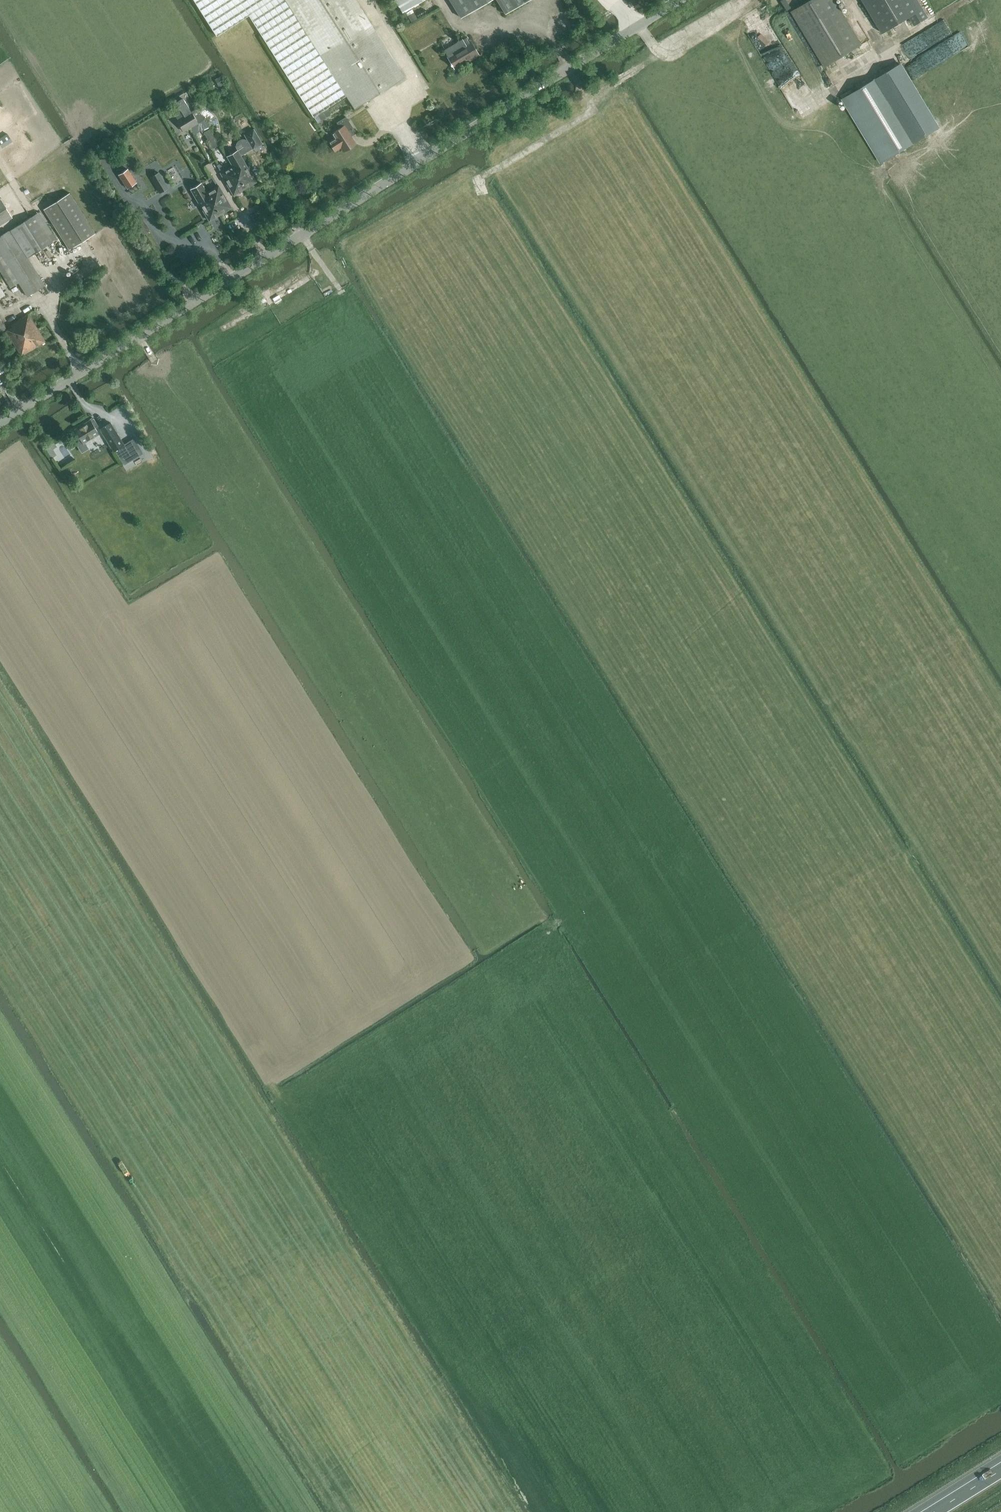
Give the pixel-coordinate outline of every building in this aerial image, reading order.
[(370,22),(356,0),(194,0),(217,36),(249,15),(313,116),(346,95),(354,108),(404,76),(370,22)] [(402,13),(423,0),(394,0),(402,13)] [(461,17),(489,0),(450,0),(461,17)] [(527,0),(497,0),(505,13),(527,0)] [(825,67),(862,44),(835,0),(812,0),(792,12),(825,67)] [(882,33),(910,16),(915,24),(926,18),(915,0),(862,0),(882,33)] [(468,60),(479,54),(471,41),(466,44),(463,39),(444,50),(455,69),(469,61),(468,60)] [(900,64),(843,98),(882,162),(939,127),(900,64)] [(219,86),(225,82),(221,76),(220,76),(215,79),(219,86)] [(183,98),(176,102),(182,113),(191,127),(196,124),(199,123),(205,119),(198,108),(192,111),(191,112),(183,98)] [(321,120),(331,114),(328,109),(318,115),(321,120)] [(182,113),(176,117),(184,131),(191,127),(182,113)] [(335,138),(329,142),(335,151),(341,147),(344,151),(356,144),(348,132),(354,129),(346,117),(337,123),(340,128),(332,133),(335,138)] [(210,129),(204,133),(210,144),(216,140),(210,129)] [(254,129),(245,135),(247,139),(246,139),(245,139),(243,139),(242,139),(241,139),(240,140),(238,141),(238,143),(237,144),(237,145),(236,146),(241,156),(253,149),(262,143),(254,129)] [(233,165),(232,166),(245,188),(256,182),(237,150),(227,156),(233,165)] [(221,172),(234,195),(245,188),(232,166),(227,169),(223,162),(217,165),(221,172)] [(112,167),(101,174),(104,179),(116,172),(112,167)] [(120,168),(116,171),(128,188),(137,182),(127,169),(123,172),(120,168)] [(167,188),(157,172),(150,176),(160,193),(167,188)] [(232,208),(219,185),(207,192),(201,183),(191,189),(209,221),(232,208)] [(95,233),(70,193),(61,199),(44,209),(70,249),(89,237),(95,233)] [(14,218),(0,198),(0,227),(14,218)] [(128,213),(135,209),(131,202),(124,206),(128,213)] [(40,212),(0,236),(0,270),(11,288),(19,283),(28,296),(46,285),(28,257),(57,239),(40,212)] [(138,222),(146,232),(151,228),(144,218),(138,222)] [(253,309),(267,301),(262,293),(249,302),(253,309)] [(12,326),(6,330),(22,356),(46,341),(29,314),(11,325),(12,326)] [(90,420),(74,429),(83,443),(80,445),(83,451),(88,448),(85,443),(99,434),(95,428),(98,426),(94,418),(90,420)] [(105,426),(100,429),(114,450),(115,450),(121,460),(124,465),(133,459),(130,454),(124,444),(113,426),(111,423),(105,426)] [(124,444),(133,459),(143,452),(134,437),(124,444)] [(52,458),(57,454),(51,444),(46,447),(52,458)]
